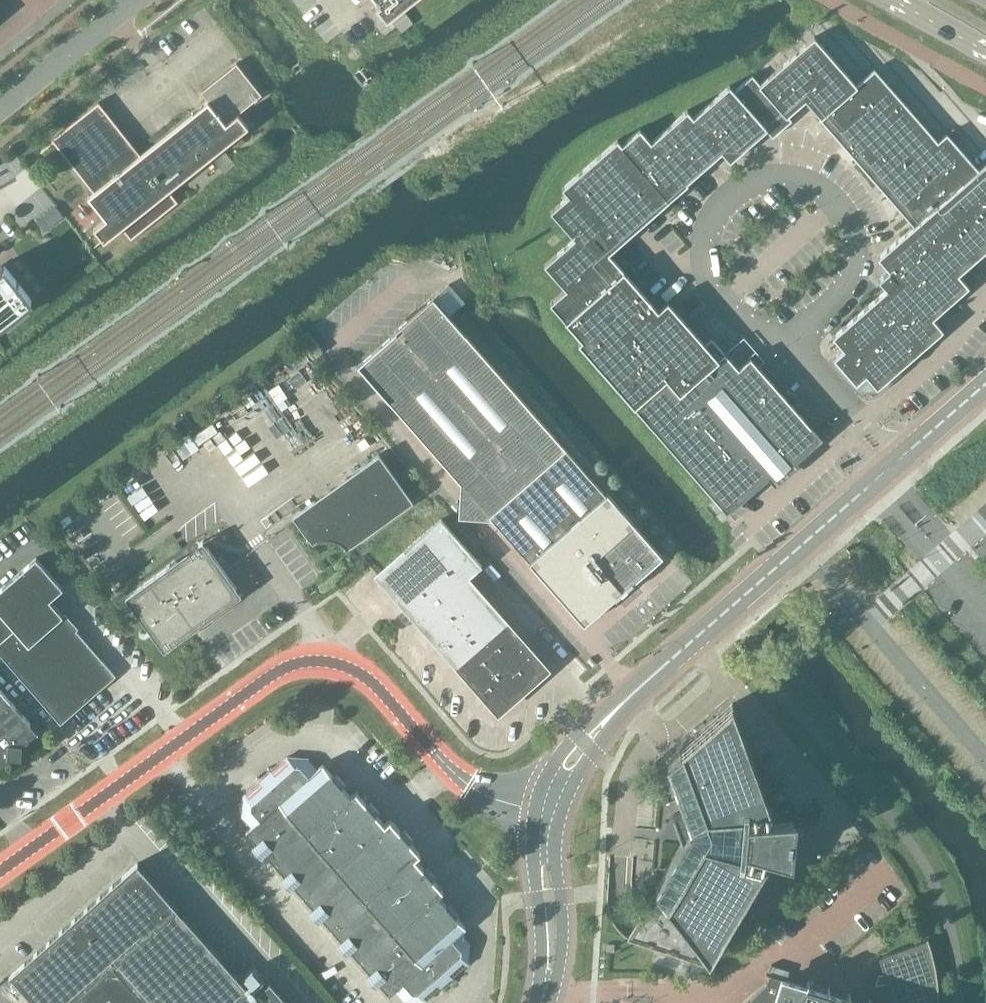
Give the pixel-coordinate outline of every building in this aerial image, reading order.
[(379,1),(376,4),(386,17),(408,0),(378,0),(379,1)] [(760,85),(788,116),(806,100),(820,117),(819,118),(914,226),(878,258),(897,280),(832,337),(843,350),(833,359),(856,385),(866,376),(877,389),(943,331),(932,318),(969,286),(958,275),(985,251),(985,164),(978,170),(947,134),(938,142),(875,70),(856,85),(814,37),(760,85)] [(168,190),(248,127),(238,114),(262,94),(237,63),(201,92),(208,101),(140,155),(98,102),(65,128),(51,140),(65,158),(91,191),(92,192),(87,197),(105,219),(93,229),(103,242),(121,228),(130,239),(177,201),(169,191),(168,190)] [(788,116),(760,85),(752,75),(734,90),(729,85),(693,117),(687,110),(651,141),(640,129),(622,144),(617,139),(562,188),(568,195),(550,211),(575,237),(544,265),(566,289),(550,303),(582,339),(578,342),(727,513),(772,473),(778,481),(795,467),(792,464),(821,438),(751,358),(739,368),(712,338),(705,344),(668,301),(658,310),(609,254),(688,184),(687,183),(722,153),(730,162),(766,130),(772,138),(792,121),(788,116)] [(31,300),(2,265),(0,266),(0,325),(31,300)] [(491,503),(490,517),(583,623),(621,590),(622,592),(663,556),(568,448),(435,297),(397,331),(397,332),(358,366),(465,487),(478,488),(491,503)] [(345,547),(347,549),(413,501),(380,454),(294,516),(313,543),(315,542),(318,540),(320,539),(323,539),(324,539),(327,538),(330,538),(332,539),(333,539),(336,540),(340,542),(342,543),(344,545),(345,547)] [(378,574),(419,620),(467,578),(482,565),(442,519),(378,574)] [(126,596),(165,650),(242,594),(203,541),(126,596)] [(1,613),(0,614),(0,653),(61,723),(102,687),(104,661),(50,600),(63,588),(37,558),(0,590),(0,612),(1,613)] [(467,578),(419,620),(481,691),(483,693),(485,696),(488,698),(491,700),(494,701),(497,702),(501,702),(505,702),(509,700),(512,699),(514,698),(516,696),(518,693),(547,668),(467,578)] [(733,643),(726,650),(733,658),(740,651),(733,643)] [(0,687),(0,765),(9,757),(15,757),(22,751),(23,744),(38,731),(0,687)] [(655,890),(626,955),(693,991),(710,962),(774,850),(794,856),(805,817),(780,809),(740,694),(666,763),(684,812),(673,816),(683,842),(655,890)] [(395,990),(405,1000),(425,1002),(469,963),(470,942),(461,932),(467,927),(438,895),(444,890),(415,858),(421,853),(391,819),(385,823),(357,791),(351,796),(323,764),(317,769),(309,758),(288,757),(244,795),(243,816),(252,826),(246,831),(390,995),(395,990)] [(270,982),(254,996),(138,863),(122,877),(65,928),(11,975),(10,977),(11,978),(11,977),(34,1002),(73,1002),(114,967),(146,1002),(288,1002),(270,982)] [(939,999),(939,994),(939,989),(939,986),(939,982),(938,979),(937,969),(936,965),(934,958),(928,938),(927,939),(927,940),(880,958),(886,983),(890,982),(890,1002),(939,1002),(939,999)] [(849,999),(851,994),(850,993),(848,999),(829,993),(831,987),(829,987),(827,992),(808,986),(810,981),(808,980),(807,986),(768,974),(767,974),(770,975),(768,983),(748,1002),(862,1002),(849,999)]
